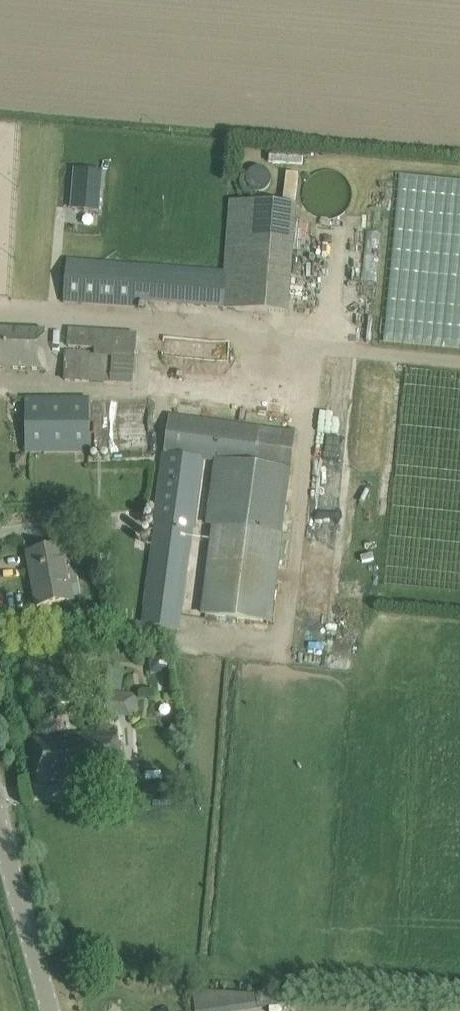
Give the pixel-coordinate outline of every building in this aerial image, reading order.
[(76,170),(72,208),(98,211),(102,172),(76,170)] [(285,172),(282,198),(299,200),(302,173),(285,172)] [(231,201),(225,273),(223,309),(288,314),(296,206),(231,201)] [(64,300),(64,303),(138,309),(139,303),(142,266),(67,261),(64,300)] [(46,331),(0,329),(0,369),(45,371),(46,331)] [(134,367),(136,335),(136,333),(69,329),(68,347),(95,348),(95,354),(66,352),(65,361),(64,361),(64,364),(65,364),(64,381),(110,383),(111,366),(134,367)] [(410,370),(409,386),(445,389),(446,382),(459,383),(459,374),(410,370)] [(356,415),(375,416),(375,412),(385,413),(386,373),(358,372),(356,415)] [(25,399),(25,400),(25,453),(90,453),(90,399),(25,399)] [(170,418),(165,453),(204,458),(215,459),(219,460),(291,469),(295,434),(170,418)] [(163,453),(142,625),(179,630),(192,530),(195,530),(196,525),(204,458),(165,453),(163,453)] [(219,522),(207,616),(272,624),(279,566),(285,567),(289,534),(283,534),(291,469),(219,460),(212,521),(219,522)] [(73,601),(64,548),(28,554),(31,570),(35,569),(38,588),(34,589),(37,607),(73,601)] [(166,659),(149,660),(150,675),(167,675),(166,659)] [(121,691),(125,674),(108,669),(103,687),(121,691)] [(137,718),(140,694),(96,689),(94,713),(137,718)] [(117,732),(34,738),(37,781),(120,775),(117,732)] [(194,1010),(228,1010),(231,1010),(227,993),(192,1001),(194,1010)]
